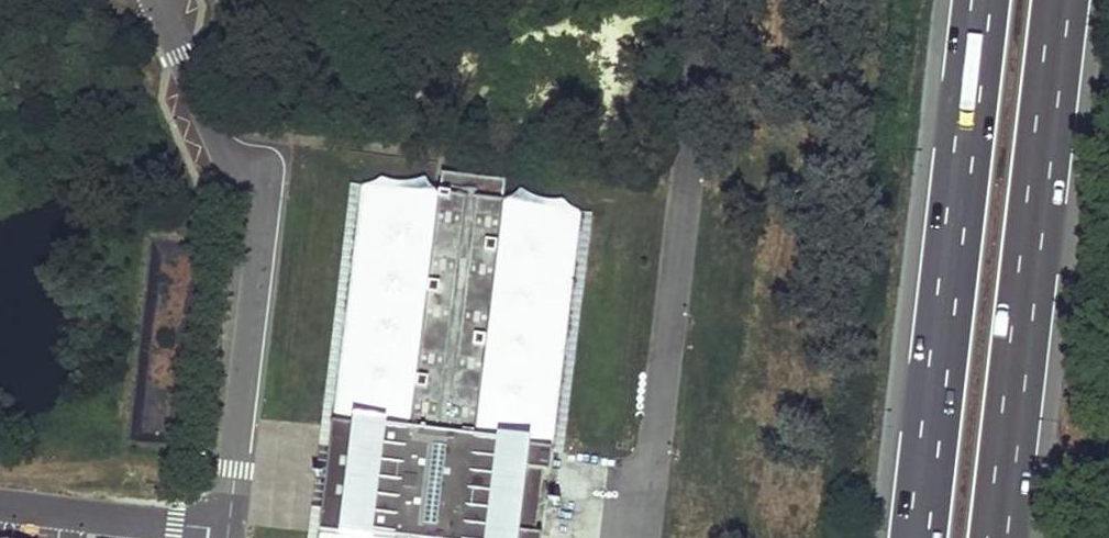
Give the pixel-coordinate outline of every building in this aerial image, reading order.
[(354,182),(314,537),(535,537),(572,207),(354,182)]
